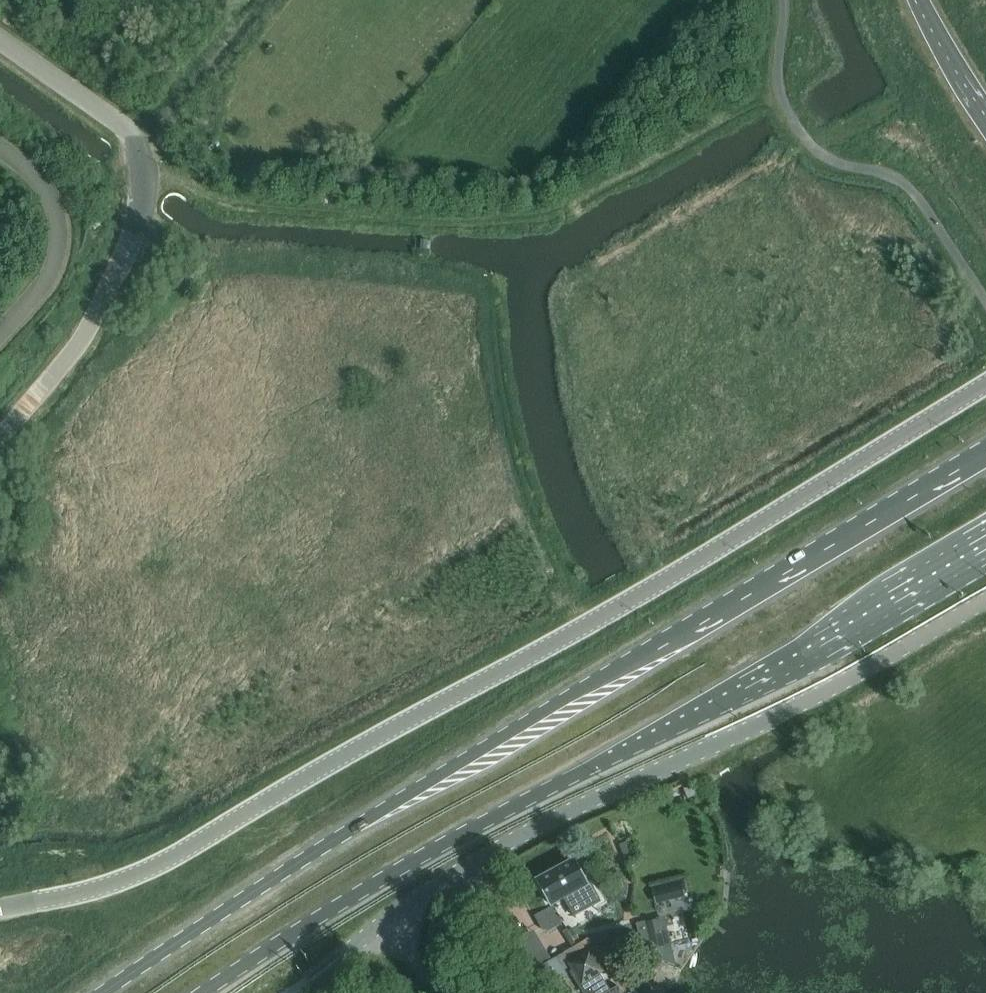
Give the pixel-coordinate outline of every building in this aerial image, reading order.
[(691,786),(683,789),(688,799),(696,795),(691,786)] [(577,892),(588,886),(573,860),(538,880),(552,906),(534,916),(542,929),(549,930),(563,922),(553,905),(564,899),(573,917),(587,909),(577,892)] [(574,970),(571,972),(583,992),(622,992),(617,986),(611,990),(600,971),(588,953),(571,964),(574,970)]
